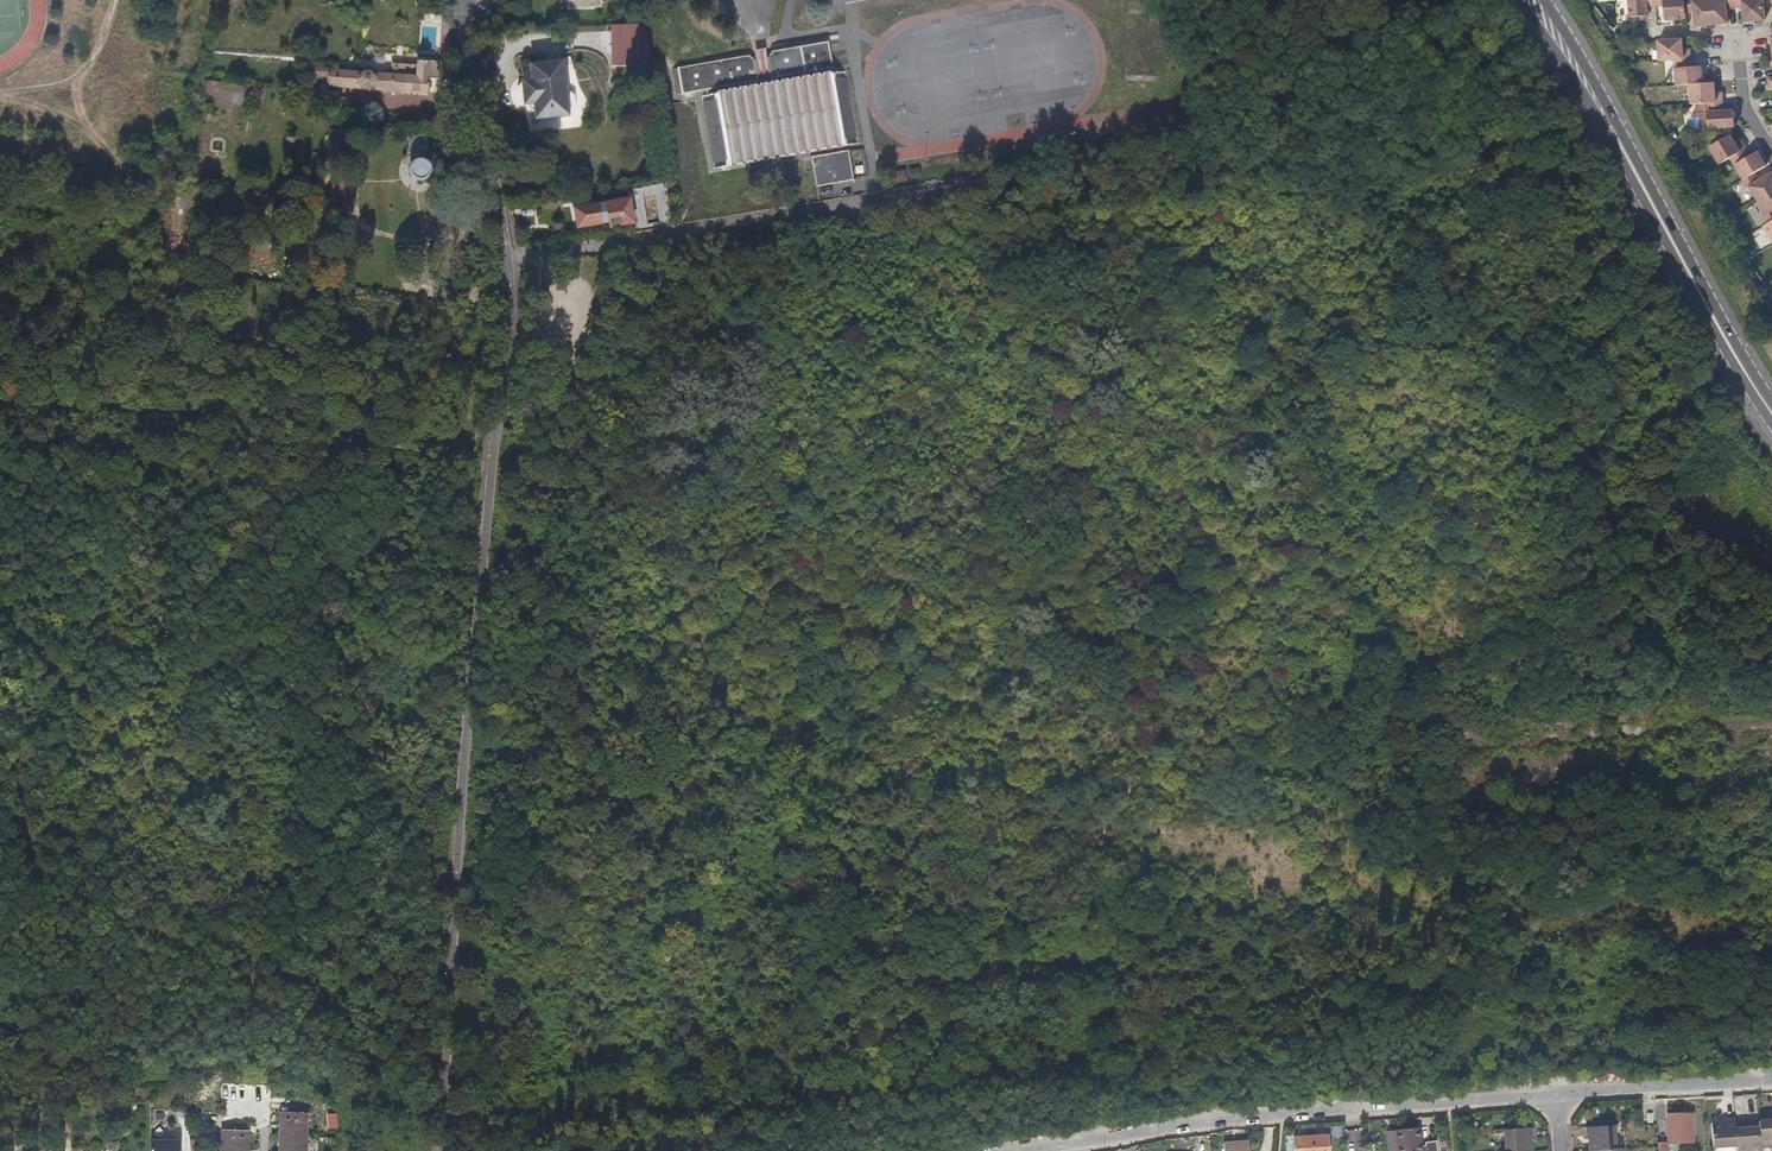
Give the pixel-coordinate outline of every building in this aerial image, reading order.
[(602,0),(567,0),(568,9),(602,6),(602,0)] [(1655,4),(1655,0),(1629,0),(1630,15),(1640,14),(1647,13),(1649,13),(1648,4),(1655,4)] [(1684,0),(1655,0),(1655,4),(1664,3),(1665,18),(1685,17),(1685,10),(1684,0)] [(1711,23),(1709,0),(1684,0),(1685,10),(1693,9),(1695,24),(1711,23)] [(1733,0),(1709,0),(1711,23),(1727,22),(1726,7),(1734,6),(1733,0)] [(1734,6),(1743,6),(1744,19),(1764,17),(1763,0),(1733,0),(1734,6)] [(647,66),(645,25),(628,25),(628,28),(609,29),(610,66),(624,66),(624,67),(647,66)] [(1675,57),(1690,56),(1689,47),(1682,47),(1681,36),(1657,39),(1659,58),(1675,57)] [(831,64),(826,37),(769,48),(766,53),(764,54),(753,56),(752,56),(746,53),(676,67),(680,93),(722,84),(723,90),(699,94),(713,168),(859,140),(844,67),(788,78),(787,72),(831,64)] [(764,54),(762,44),(752,47),(753,56),(764,54)] [(1691,65),(1690,56),(1675,57),(1677,82),(1691,82),(1703,81),(1701,64),(1691,65)] [(567,95),(564,63),(529,66),(531,83),(525,84),(527,104),(533,103),(534,121),(569,118),(569,115),(572,114),(575,111),(574,98),(570,95),(567,95)] [(417,98),(419,84),(421,67),(409,66),(407,79),(351,74),(328,72),(326,88),(365,92),(417,98)] [(433,69),(421,67),(419,84),(431,85),(433,69)] [(1714,80),(1703,81),(1691,82),(1692,102),(1697,102),(1707,101),(1722,100),(1722,91),(1715,91),(1714,80)] [(219,91),(219,82),(203,81),(203,90),(219,91)] [(1722,100),(1707,101),(1708,109),(1698,110),(1693,111),(1694,129),(1701,127),(1734,124),(1733,107),(1723,108),(1722,100)] [(1708,109),(1707,101),(1697,102),(1698,110),(1708,109)] [(1729,156),(1744,147),(1746,145),(1742,138),(1734,142),(1729,133),(1708,145),(1718,162),(1729,156)] [(854,177),(849,147),(811,154),(817,184),(854,177)] [(1748,154),(1744,147),(1729,156),(1742,177),(1754,171),(1766,164),(1757,149),(1748,154)] [(406,178),(409,181),(412,182),(415,183),(419,182),(422,181),(424,178),(426,175),(426,172),(426,168),(424,165),(421,163),(418,162),(415,161),(411,162),(408,164),(406,167),(405,171),(405,174),(406,178)] [(1771,188),(1771,171),(1771,170),(1759,178),(1754,171),(1742,177),(1740,179),(1745,187),(1748,185),(1756,198),(1771,188)] [(1765,222),(1771,218),(1771,188),(1756,198),(1764,212),(1761,214),(1765,222)] [(629,217),(626,199),(570,208),(572,219),(573,224),(575,225),(577,226),(580,226),(605,221),(606,226),(620,224),(627,222),(628,221),(628,220),(629,219),(629,217)] [(1765,222),(1762,224),(1771,241),(1771,218),(1765,222)] [(282,1110),(281,1134),(308,1135),(309,1112),(282,1110)] [(1667,1113),(1668,1141),(1692,1141),(1692,1112),(1667,1113)] [(338,1129),(338,1113),(327,1113),(327,1129),(338,1129)] [(1759,1118),(1759,1125),(1760,1142),(1771,1142),(1771,1114),(1770,1114),(1770,1118),(1759,1118)] [(1734,1123),(1734,1115),(1723,1116),(1722,1119),(1711,1119),(1712,1144),(1736,1143),(1734,1123)] [(1734,1123),(1736,1143),(1736,1150),(1761,1149),(1760,1142),(1759,1125),(1748,1125),(1748,1123),(1734,1123)] [(1614,1125),(1585,1127),(1587,1139),(1590,1139),(1591,1150),(1596,1150),(1615,1148),(1614,1125)] [(1396,1127),(1397,1150),(1427,1150),(1429,1150),(1437,1150),(1436,1140),(1425,1141),(1425,1144),(1420,1145),(1419,1126),(1396,1127)] [(1386,1128),(1388,1150),(1397,1150),(1396,1127),(1386,1128)] [(1505,1150),(1520,1150),(1524,1150),(1530,1150),(1529,1138),(1532,1138),(1531,1127),(1504,1129),(1505,1150)] [(219,1150),(248,1150),(249,1130),(220,1129),(219,1150)] [(281,1134),(281,1150),(308,1150),(308,1135),(281,1134)] [(1326,1134),(1292,1135),(1292,1150),(1326,1150),(1326,1134)] [(149,1139),(149,1150),(180,1150),(180,1138),(149,1139)] [(1223,1150),(1247,1150),(1245,1138),(1222,1140),(1223,1150)] [(1658,1150),(1667,1150),(1668,1150),(1668,1141),(1657,1142),(1658,1150)]
